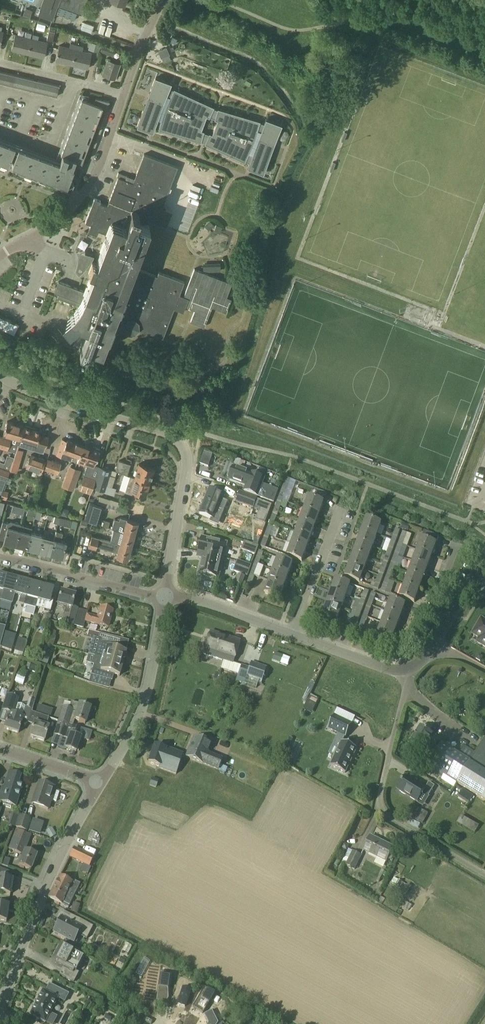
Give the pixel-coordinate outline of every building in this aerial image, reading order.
[(49,12),(40,9),(38,14),(53,20),(58,6),(60,0),(53,0),(49,12)] [(58,6),(81,14),(86,0),(60,0),(58,6)] [(84,22),(82,25),(81,29),(91,32),(94,25),(84,22)] [(31,38),(15,34),(12,49),(20,51),(20,49),(28,51),(28,53),(31,38)] [(28,53),(29,51),(36,53),(36,55),(44,57),(48,42),(37,39),(38,36),(32,34),(31,38),(28,53)] [(88,47),(99,50),(101,44),(91,40),(88,47)] [(72,64),(77,45),(70,43),(69,47),(59,45),(56,60),(64,62),(65,60),(72,62),(72,64)] [(104,44),(101,49),(112,55),(114,49),(104,44)] [(72,64),(73,62),(80,63),(80,66),(88,68),(92,53),(81,50),(82,46),(77,45),(72,64)] [(167,47),(158,50),(161,58),(170,54),(167,47)] [(108,59),(103,75),(115,79),(120,63),(108,59)] [(13,85),(16,75),(0,71),(0,82),(13,85)] [(16,75),(13,85),(57,96),(58,92),(59,89),(60,85),(16,75)] [(260,122),(260,121),(218,108),(217,109),(214,108),(214,107),(174,88),(173,89),(169,88),(171,83),(154,81),(147,97),(150,98),(147,106),(145,105),(137,126),(153,132),(155,127),(159,128),(158,129),(201,142),(201,141),(205,142),(204,143),(245,162),(245,161),(249,162),(247,168),(263,174),(271,153),(269,152),(272,144),(274,145),(282,124),(266,118),(264,124),(260,122)] [(60,160),(59,163),(18,147),(12,165),(13,166),(13,165),(20,168),(19,170),(18,170),(18,171),(25,174),(26,171),(33,173),(33,176),(32,175),(32,176),(39,179),(40,176),(47,178),(46,181),(46,180),(46,181),(71,191),(74,182),(73,182),(69,180),(74,168),(72,168),(76,159),(81,161),(82,162),(84,155),(84,154),(84,155),(81,154),(84,147),(87,148),(89,141),(86,140),(89,133),(92,134),(95,127),(94,127),(91,127),(94,120),(97,121),(100,113),(99,113),(99,114),(97,113),(99,106),(107,109),(110,101),(95,98),(94,103),(79,97),(77,102),(80,103),(76,112),(74,111),(72,116),(74,117),(71,126),(69,125),(67,130),(69,131),(66,139),(63,138),(61,143),(64,144),(61,153),(62,154),(60,160)] [(15,146),(0,140),(0,162),(0,161),(7,163),(7,164),(8,164),(15,146)] [(179,294),(184,281),(159,271),(157,276),(134,267),(150,225),(144,223),(146,218),(167,226),(172,211),(162,207),(178,166),(144,153),(132,184),(128,183),(129,181),(118,176),(107,205),(100,202),(101,200),(94,198),(85,222),(91,224),(88,231),(97,235),(99,230),(107,233),(96,262),(88,259),(84,267),(93,270),(85,291),(59,281),(55,292),(59,293),(57,297),(81,306),(80,308),(80,309),(80,310),(80,311),(80,313),(80,314),(80,316),(80,317),(81,319),(76,327),(57,320),(48,343),(71,351),(80,329),(79,328),(83,323),(88,325),(83,337),(91,339),(89,345),(102,349),(113,318),(125,323),(125,328),(129,332),(135,332),(138,328),(163,337),(174,308),(183,312),(189,297),(179,294)] [(220,272),(220,263),(202,264),(203,272),(220,272)] [(14,334),(18,325),(0,316),(0,328),(14,334)] [(91,339),(83,337),(79,348),(86,351),(89,345),(91,339)] [(8,449),(16,451),(17,449),(18,445),(24,425),(8,420),(3,436),(0,435),(0,446),(8,449)] [(24,425),(18,445),(43,452),(45,447),(46,447),(49,436),(40,434),(41,431),(30,427),(31,426),(26,424),(25,426),(24,425)] [(72,454),(80,456),(84,444),(67,439),(67,440),(62,438),(57,454),(70,459),(72,454)] [(84,444),(80,456),(86,459),(84,465),(94,468),(100,450),(99,450),(100,447),(94,445),(93,448),(84,444)] [(15,453),(13,460),(19,462),(23,450),(22,450),(17,449),(16,451),(15,453)] [(2,490),(9,470),(12,460),(13,460),(15,453),(10,452),(8,459),(6,458),(5,463),(3,468),(0,467),(0,489),(2,490)] [(208,467),(213,455),(204,452),(200,464),(208,467)] [(44,458),(30,454),(26,467),(40,471),(44,458)] [(60,462),(48,457),(44,468),(56,472),(60,462)] [(119,460),(115,470),(128,474),(131,463),(119,460)] [(150,481),(155,468),(139,463),(135,476),(130,475),(150,481)] [(69,483),(75,468),(70,466),(64,481),(69,483)] [(105,491),(107,484),(112,470),(100,466),(96,477),(93,487),(105,491)] [(75,468),(69,483),(68,486),(73,488),(80,470),(75,468)] [(257,482),(258,477),(234,468),(229,480),(246,486),(244,491),(258,496),(263,484),(257,482)] [(93,487),(96,477),(85,473),(81,483),(93,487)] [(150,481),(130,475),(125,491),(132,493),(133,491),(146,495),(150,481)] [(93,487),(81,483),(79,489),(91,493),(93,487)] [(279,499),(283,501),(289,485),(285,483),(279,499)] [(200,514),(215,520),(218,521),(222,513),(219,511),(226,494),(210,488),(200,514)] [(240,491),(236,502),(254,509),(258,498),(240,491)] [(119,509),(121,502),(100,495),(98,502),(107,505),(107,506),(119,509)] [(305,509),(320,515),(324,502),(309,497),(305,509)] [(279,499),(274,511),(279,513),(283,501),(279,499)] [(255,509),(259,511),(256,520),(265,524),(272,505),(258,500),(255,509)] [(99,523),(104,506),(89,502),(84,518),(99,523)] [(6,509),(23,514),(25,507),(8,503),(6,509)] [(62,507),(60,513),(60,514),(67,516),(67,515),(69,509),(62,507)] [(36,517),(38,510),(28,508),(26,514),(36,517)] [(300,521),(315,526),(320,515),(305,509),(300,521)] [(279,513),(274,511),(270,523),(275,524),(279,513)] [(114,528),(124,530),(135,534),(138,521),(121,516),(120,519),(115,518),(112,527),(114,528)] [(60,517),(59,523),(70,526),(72,520),(60,517)] [(363,530),(377,536),(382,523),(367,518),(363,530)] [(16,543),(20,529),(18,528),(19,524),(11,521),(9,523),(3,521),(0,532),(0,535),(5,536),(4,540),(16,543)] [(311,538),(315,526),(300,521),(296,532),(311,538)] [(275,524),(270,523),(266,534),(271,536),(275,524)] [(20,529),(16,543),(28,546),(32,532),(20,529)] [(391,541),(396,543),(401,531),(396,529),(391,541)] [(57,530),(55,538),(51,552),(63,556),(67,541),(60,539),(62,531),(57,530)] [(135,534),(124,530),(122,537),(114,535),(113,541),(120,543),(131,547),(135,534)] [(358,542),(373,547),(377,536),(363,530),(358,542)] [(32,532),(28,546),(39,549),(43,535),(32,532)] [(311,538),(296,532),(292,544),(307,549),(311,538)] [(398,544),(403,545),(408,533),(403,532),(398,544)] [(271,536),(266,534),(261,546),(266,548),(271,536)] [(43,535),(39,549),(51,552),(55,538),(43,535)] [(131,547),(120,543),(113,541),(92,536),(89,546),(96,548),(97,545),(118,551),(116,556),(128,559),(131,547)] [(199,553),(223,559),(227,543),(218,541),(219,540),(212,539),(212,540),(203,537),(199,553)] [(417,551),(432,556),(437,544),(422,538),(417,551)] [(245,541),(242,549),(256,554),(259,546),(245,541)] [(391,541),(389,548),(387,553),(392,554),(396,543),(391,541)] [(354,554),(369,559),(373,547),(358,542),(354,554)] [(307,549),(292,544),(287,556),(302,562),(307,549)] [(403,545),(398,544),(394,555),(399,557),(403,545)] [(255,563),(259,565),(264,552),(260,551),(255,563)] [(413,562),(428,568),(432,556),(417,551),(413,562)] [(223,559),(199,553),(198,557),(203,558),(199,574),(204,575),(205,576),(207,577),(209,577),(211,577),(212,578),(215,577),(219,578),(223,559)] [(392,554),(387,553),(384,562),(383,564),(388,566),(392,554)] [(350,565),(364,571),(369,559),(354,554),(350,565)] [(390,567),(395,569),(399,557),(394,555),(390,567)] [(274,570),(289,575),(293,563),(278,558),(274,570)] [(238,561),(234,571),(248,576),(252,566),(238,561)] [(409,574),(424,579),(428,568),(413,562),(409,574)] [(255,576),(259,565),(255,563),(251,575),(255,576)] [(388,566),(383,564),(379,576),(383,578),(388,566)] [(350,565),(345,577),(360,583),(364,571),(350,565)] [(390,580),(395,569),(390,567),(386,579),(390,580)] [(269,582),(284,587),(289,575),(274,570),(269,582)] [(404,585),(419,591),(424,579),(409,574),(404,585)] [(239,575),(236,583),(242,586),(246,577),(239,575)] [(255,576),(251,575),(250,578),(247,587),(251,588),(255,576)] [(383,578),(379,576),(376,583),(374,588),(379,590),(383,578)] [(7,577),(3,592),(15,595),(19,580),(7,577)] [(332,591),(346,596),(351,584),(336,579),(332,591)] [(390,580),(386,579),(381,590),(386,592),(390,580)] [(19,580),(15,595),(21,596),(19,603),(25,605),(25,604),(26,598),(30,583),(19,580)] [(269,582),(265,594),(280,599),(284,587),(269,582)] [(30,583),(26,598),(25,604),(36,607),(38,601),(42,586),(30,583)] [(404,585),(400,597),(400,598),(415,603),(419,591),(404,585)] [(42,586),(38,601),(44,603),(43,607),(49,609),(50,604),(54,590),(42,586)] [(66,607),(62,623),(62,624),(74,627),(78,609),(72,608),(76,596),(68,594),(69,592),(63,590),(63,592),(61,592),(58,605),(66,607)] [(361,602),(365,603),(370,591),(365,590),(361,602)] [(327,603),(342,608),(346,596),(332,591),(327,603)] [(368,604),(372,606),(377,594),(372,592),(368,604)] [(386,611),(401,617),(405,605),(391,599),(386,611)] [(352,612),(361,615),(365,603),(361,602),(358,609),(354,607),(352,612)] [(327,603),(323,615),(338,620),(342,608),(327,603)] [(368,618),(372,606),(368,604),(363,616),(368,618)] [(75,626),(83,628),(85,622),(108,628),(113,610),(100,607),(98,617),(87,614),(88,612),(80,610),(75,626)] [(382,623),(397,628),(401,617),(386,611),(382,623)] [(352,612),(356,613),(352,625),(356,627),(361,615),(352,612)] [(368,618),(363,616),(359,628),(364,630),(368,618)] [(471,639),(474,635),(480,638),(478,643),(484,647),(484,621),(481,619),(471,639)] [(382,623),(378,634),(372,632),(370,639),(384,645),(387,638),(392,640),(397,628),(382,623)] [(203,654),(224,661),(221,669),(238,674),(236,681),(245,685),(245,684),(257,688),(259,681),(262,682),(267,669),(251,663),(249,668),(241,665),(241,666),(233,664),(241,641),(210,632),(203,654)] [(14,651),(23,653),(27,641),(18,638),(14,651)] [(106,653),(104,659),(123,665),(127,653),(121,652),(123,646),(101,640),(98,650),(106,653)] [(274,652),(272,661),(287,666),(290,657),(274,652)] [(123,665),(104,659),(102,666),(94,664),(91,675),(113,681),(114,675),(120,676),(123,665)] [(16,676),(14,683),(23,686),(25,679),(16,676)] [(311,682),(302,701),(307,703),(313,689),(315,684),(311,682)] [(311,698),(309,704),(315,707),(323,690),(318,688),(317,691),(313,689),(310,697),(311,698)] [(8,718),(4,728),(19,733),(23,721),(28,723),(32,712),(33,709),(16,704),(18,699),(7,696),(2,711),(9,713),(7,717),(8,718)] [(63,707),(59,721),(74,726),(75,720),(86,723),(91,709),(71,702),(69,709),(63,707)] [(32,712),(28,723),(34,725),(30,737),(44,742),(49,728),(46,727),(49,718),(32,712)] [(334,716),(328,728),(346,737),(352,724),(334,716)] [(74,726),(59,721),(54,735),(64,738),(64,737),(69,739),(66,749),(76,752),(76,751),(79,751),(80,747),(78,745),(81,738),(78,737),(81,728),(73,726),(74,726)] [(421,727),(411,743),(412,744),(410,747),(411,749),(417,753),(420,753),(422,750),(423,751),(427,744),(434,748),(440,740),(433,735),(433,734),(421,727)] [(211,744),(195,737),(186,757),(203,764),(218,770),(222,760),(207,754),(211,744)] [(458,781),(458,782),(457,782),(484,800),(484,772),(484,771),(484,769),(484,738),(470,761),(471,761),(458,781)] [(343,742),(331,767),(345,773),(357,749),(343,742)] [(470,761),(443,744),(430,765),(445,775),(446,774),(458,781),(471,761),(470,761)] [(155,746),(149,763),(159,767),(159,768),(176,774),(183,755),(166,749),(165,750),(155,746)] [(279,761),(290,767),(293,760),(288,758),(291,752),(285,748),(279,761)] [(23,785),(18,784),(20,777),(9,773),(4,792),(2,792),(0,798),(0,802),(4,803),(4,805),(11,808),(12,806),(16,807),(23,785)] [(427,788),(407,776),(399,789),(416,800),(419,802),(424,793),(430,796),(436,786),(430,782),(427,788)] [(159,780),(152,778),(149,786),(156,788),(159,780)] [(50,786),(39,783),(32,804),(48,809),(51,800),(53,801),(53,800),(57,802),(59,792),(56,791),(57,788),(50,786)] [(462,789),(458,797),(469,802),(473,793),(462,789)] [(414,805),(408,816),(423,825),(429,813),(414,805)] [(20,816),(16,827),(25,830),(29,819),(20,816)] [(460,816),(457,824),(477,832),(480,825),(460,816)] [(9,849),(24,854),(20,865),(31,870),(37,855),(26,851),(32,835),(16,829),(9,849)] [(371,836),(364,850),(387,862),(394,848),(371,836)] [(356,868),(361,853),(348,849),(343,864),(356,868)] [(81,851),(77,860),(90,866),(94,857),(81,851)] [(56,885),(63,889),(62,891),(74,897),(80,884),(75,881),(74,883),(60,876),(56,885)] [(0,878),(0,893),(11,895),(11,893),(12,892),(13,891),(14,889),(13,887),(12,886),(13,880),(0,878)] [(408,895),(409,883),(398,882),(396,893),(408,895)] [(69,908),(74,897),(62,891),(63,889),(56,885),(49,898),(69,908)] [(7,921),(9,906),(0,905),(0,920),(7,921)] [(93,927),(62,911),(62,912),(61,911),(57,919),(60,921),(54,933),(67,940),(66,941),(75,946),(78,939),(77,938),(78,934),(87,939),(93,927)] [(84,958),(59,946),(52,960),(57,963),(56,965),(63,969),(60,975),(74,982),(79,973),(76,971),(83,959),(84,958)] [(160,972),(156,997),(166,998),(169,978),(165,977),(165,972),(160,972)] [(181,989),(176,1006),(183,1009),(189,991),(181,989)] [(202,989),(191,1008),(201,1014),(212,995),(202,989)] [(58,999),(43,991),(30,1015),(45,1023),(58,999)] [(208,1023),(217,1023),(211,1011),(204,1015),(208,1023)]
